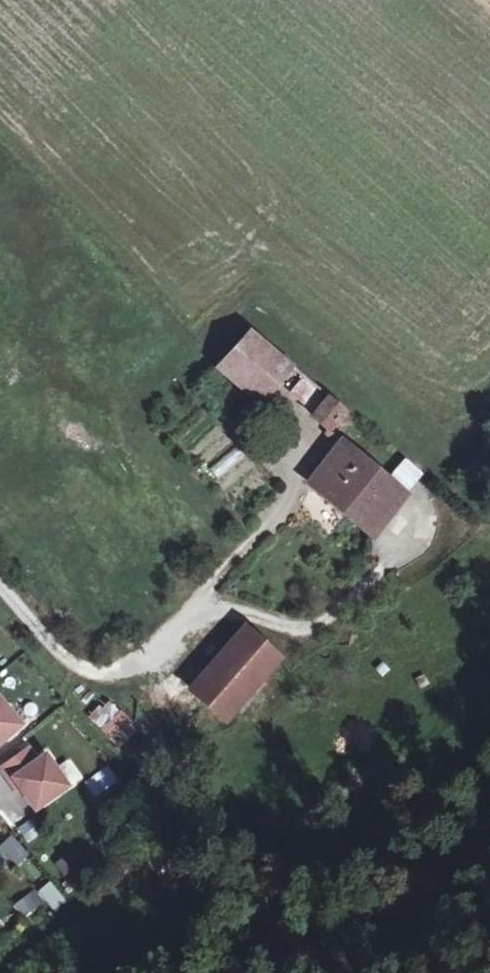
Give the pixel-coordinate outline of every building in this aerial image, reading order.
[(250,328),(219,362),(217,365),(256,398),(288,361),(250,328)] [(318,411),(331,396),(307,377),(295,391),(318,411)] [(345,408),(331,396),(318,411),(315,414),(330,426),(345,408)] [(366,526),(395,489),(384,479),(343,443),(310,481),(355,520),(357,518),(366,526)] [(237,448),(208,467),(215,477),(244,459),(237,448)] [(384,479),(395,489),(420,472),(403,458),(384,479)] [(277,658),(244,628),(191,689),(225,718),(277,658)] [(115,745),(135,726),(105,695),(86,714),(115,745)] [(20,722),(0,699),(0,739),(20,722)] [(0,767),(0,770),(15,792),(19,790),(31,807),(64,785),(43,753),(35,758),(28,748),(0,767)] [(11,827),(0,815),(0,836),(11,827)]
